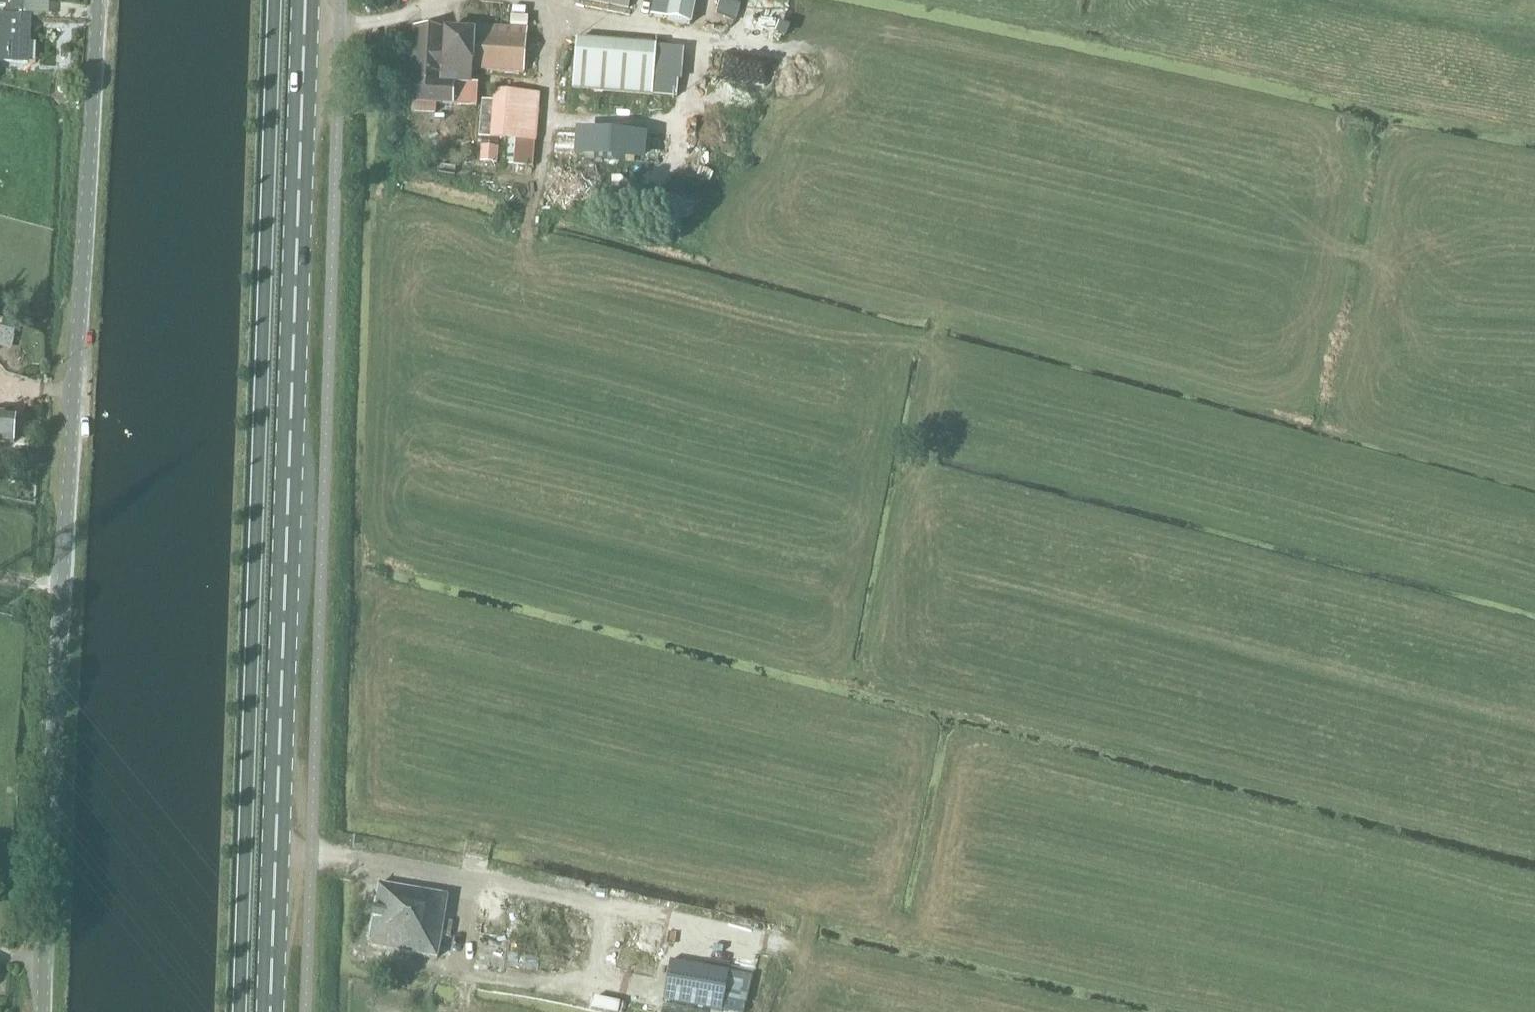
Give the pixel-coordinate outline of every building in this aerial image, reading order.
[(30,17),(27,17),(28,0),(0,0),(0,8),(4,8),(4,17),(0,17),(0,63),(27,64),(30,17)] [(655,2),(671,5),(668,20),(692,24),(696,0),(656,0),(655,2)] [(409,101),(409,102),(412,102),(412,113),(436,114),(436,104),(454,105),(476,106),(478,85),(472,85),(473,69),(521,73),(524,73),(527,37),(528,28),(477,24),(476,34),(444,32),(444,29),(415,28),(412,82),(410,82),(409,101)] [(575,41),(573,90),(679,94),(680,82),(683,82),(684,46),(575,41)] [(482,101),(479,139),(516,141),(514,167),(534,168),(536,142),(538,143),(541,95),(495,92),(494,101),(488,101),(482,101)] [(585,131),(583,159),(637,163),(639,135),(585,131)] [(501,196),(502,189),(494,187),(493,194),(501,196)] [(0,416),(0,444),(13,445),(16,417),(0,416)] [(438,958),(448,897),(379,885),(369,947),(438,958)] [(664,1002),(721,1011),(722,1011),(729,972),(671,962),(664,1002)]
